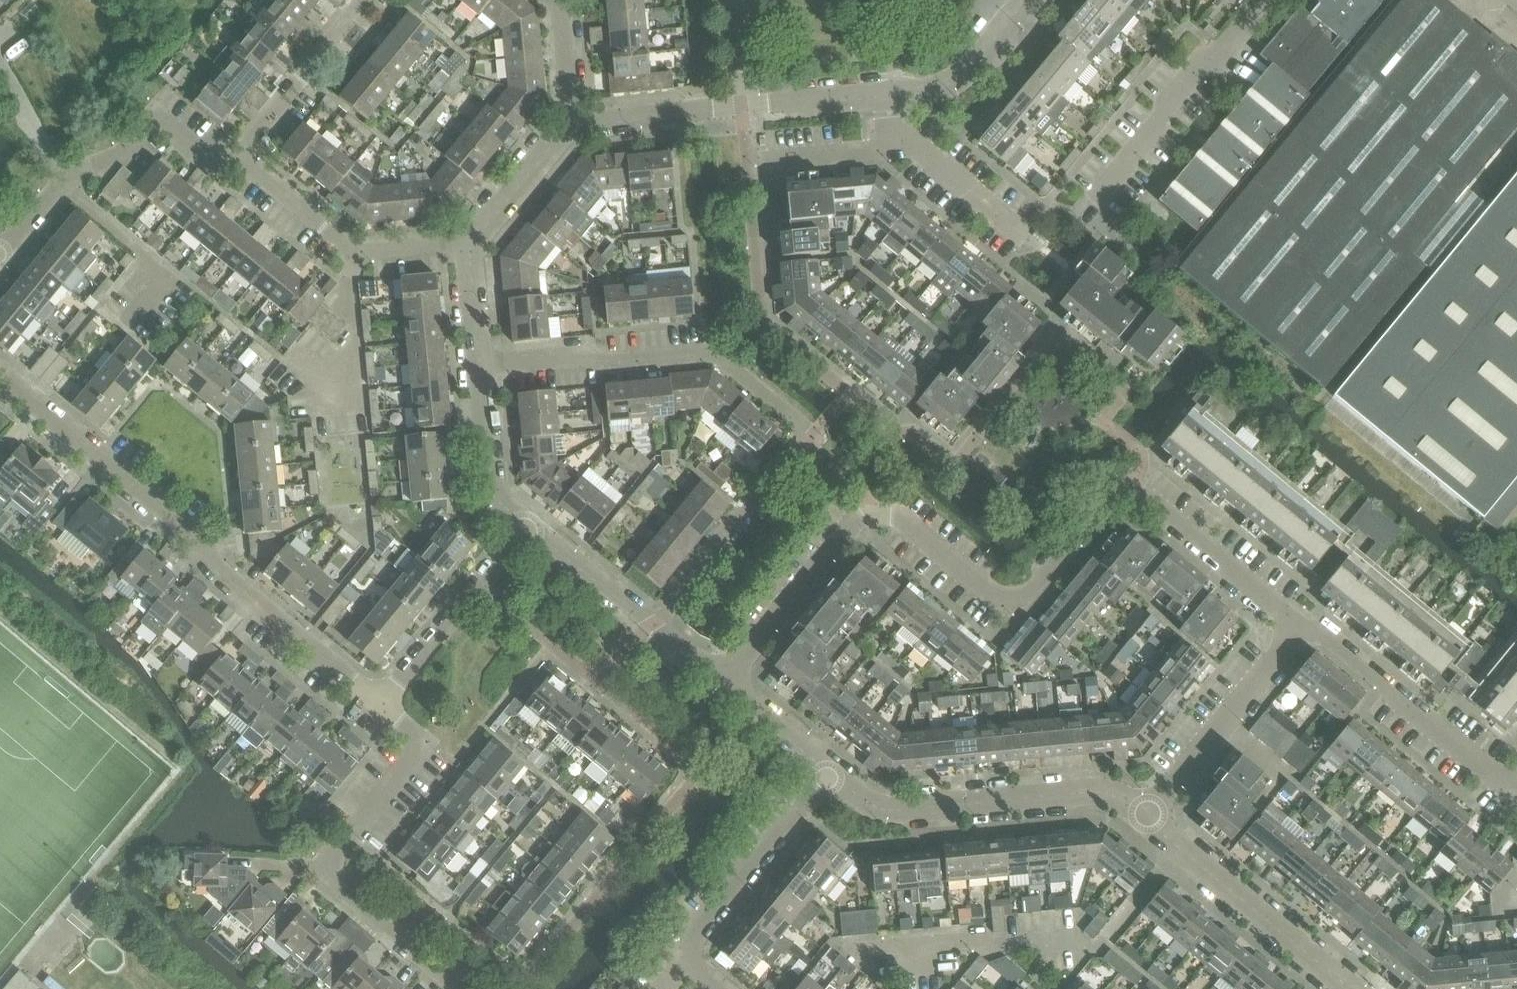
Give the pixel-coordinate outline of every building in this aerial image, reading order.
[(259,16),(287,39),(295,29),(310,41),(316,35),(273,0),(272,0),(259,16)] [(316,35),(321,29),(305,16),(314,6),(307,0),(273,0),(316,35)] [(421,6),(414,0),(406,0),(404,2),(416,12),(421,6)] [(481,12),(481,11),(490,0),(462,0),(461,1),(478,15),(481,12)] [(503,30),(537,11),(523,0),(490,0),(481,11),(481,12),(503,30)] [(643,0),(607,0),(608,13),(644,10),(643,0)] [(1086,3),(1122,33),(1135,17),(1116,0),(1089,0),(1086,3)] [(1135,17),(1149,0),(1116,0),(1135,17)] [(1385,0),(1323,0),(1310,15),(1300,7),(1259,56),(1271,66),(1160,201),(1197,231),(1308,96),(1307,95),(1385,0)] [(1173,265),(1322,389),(1424,266),(1410,255),(1466,189),(1516,127),(1516,55),(1492,34),(1489,38),(1443,0),(1393,0),(1200,233),(1173,265)] [(32,2),(21,13),(28,20),(39,9),(32,2)] [(1086,3),(1072,20),(1106,49),(1108,50),(1122,33),(1086,3)] [(646,31),(644,10),(608,13),(609,26),(589,28),(590,37),(646,31)] [(503,30),(506,58),(541,55),(537,11),(503,30)] [(427,18),(439,28),(444,22),(432,12),(427,18)] [(409,13),(395,30),(422,53),(436,35),(409,13)] [(259,16),(245,33),(288,68),(293,62),(278,49),(287,39),(259,16)] [(1101,55),(1106,49),(1072,20),(1057,38),(1062,41),(1063,41),(1090,63),(1099,53),(1101,55)] [(456,32),(444,22),(439,28),(451,38),(456,32)] [(1213,40),(1218,33),(1208,25),(1203,32),(1213,40)] [(1167,28),(1160,37),(1167,43),(1174,34),(1167,28)] [(408,69),(422,53),(395,30),(381,47),(408,69)] [(648,53),(646,31),(590,37),(591,45),(611,43),(612,56),(648,53)] [(245,33),(232,49),(259,72),(268,62),(283,75),(288,68),(245,33)] [(1160,37),(1150,49),(1157,55),(1167,43),(1160,37)] [(686,39),(675,40),(676,49),(687,48),(686,39)] [(1076,80),(1090,63),(1063,41),(1062,41),(1049,57),(1076,80)] [(214,63),(221,69),(264,105),(270,98),(254,86),(263,75),(259,72),(232,49),(228,47),(214,63)] [(395,86),(408,69),(381,47),(367,63),(395,86)] [(449,61),(443,69),(452,76),(458,68),(462,64),(465,61),(455,53),(449,61)] [(650,74),(648,53),(612,56),(614,77),(609,78),(611,95),(673,89),(672,72),(650,74)] [(1146,54),(1132,70),(1140,76),(1153,59),(1146,54)] [(506,58),(509,87),(546,98),(541,55),(506,58)] [(1062,97),(1076,80),(1049,57),(1035,74),(1062,97)] [(381,103),(395,86),(367,63),(353,80),(381,103)] [(452,76),(451,77),(457,82),(468,69),(462,64),(458,68),(452,76)] [(179,84),(190,71),(183,66),(173,78),(179,84)] [(221,69),(208,86),(235,109),(244,98),(259,111),(264,105),(221,69)] [(1131,87),(1140,76),(1132,70),(1124,81),(1131,87)] [(1070,104),(1062,97),(1035,74),(1021,91),(1063,125),(1068,119),(1062,114),(1070,104)] [(441,88),(447,93),(457,82),(451,77),(441,88)] [(367,120),(381,103),(353,80),(339,97),(367,120)] [(464,87),(457,82),(447,93),(454,99),(464,87)] [(221,126),(235,109),(208,86),(194,103),(221,126)] [(509,87),(491,109),(490,109),(514,129),(518,132),(546,98),(509,87)] [(1057,132),(1063,125),(1021,91),(1007,107),(1035,130),(1043,137),(1051,127),(1057,132)] [(429,92),(419,104),(425,109),(435,97),(429,92)] [(1122,107),(1129,98),(1123,92),(1115,101),(1122,107)] [(334,113),(339,106),(327,96),(321,102),(334,113)] [(440,103),(430,115),(436,120),(446,108),(440,103)] [(1103,103),(1097,110),(1110,121),(1116,113),(1103,103)] [(416,121),(425,109),(419,104),(409,116),(416,121)] [(487,106),(473,123),(501,145),(514,129),(490,109),(491,109),(487,106)] [(1021,147),(1035,130),(1007,107),(993,124),(1021,147)] [(343,119),(355,129),(360,123),(348,113),(343,119)] [(426,132),(436,120),(430,115),(420,127),(426,132)] [(1103,116),(1096,124),(1102,130),(1109,122),(1103,116)] [(281,151),(298,165),(321,137),(304,123),(281,151)] [(372,133),(360,123),(355,129),(367,139),(372,133)] [(473,123),(459,139),(487,162),(501,145),(473,123)] [(1006,164),(1021,147),(993,124),(979,141),(1006,164)] [(1094,141),(1102,130),(1096,124),(1087,135),(1094,141)] [(390,138),(397,144),(407,131),(401,126),(390,138)] [(298,165),(315,178),(337,151),(321,137),(298,165)] [(445,157),(449,160),(449,159),(473,179),(473,178),(487,162),(459,139),(445,157)] [(1076,149),(1068,158),(1075,163),(1082,155),(1076,149)] [(315,178),(331,192),(332,192),(354,165),(337,151),(315,178)] [(627,152),(583,156),(607,200),(607,199),(620,198),(619,188),(630,187),(627,156),(628,156),(627,152)] [(671,152),(649,154),(652,190),(674,188),(671,152)] [(649,154),(628,156),(627,156),(630,187),(630,192),(652,190),(649,154)] [(555,190),(559,193),(559,192),(583,212),(584,212),(586,208),(595,216),(607,200),(583,156),(555,190)] [(1066,174),(1075,163),(1068,158),(1060,169),(1066,174)] [(449,160),(431,181),(449,215),(477,181),(473,178),(473,179),(449,159),(449,160)] [(135,189),(152,202),(175,175),(157,161),(141,181),(135,188),(135,189)] [(355,165),(354,165),(332,192),(331,192),(328,196),(362,224),(373,187),(367,182),(373,175),(357,162),(355,165)] [(134,191),(135,189),(135,188),(141,181),(124,166),(116,176),(134,191)] [(198,168),(189,179),(195,184),(204,173),(198,168)] [(850,170),(851,179),(855,216),(864,215),(876,177),(864,178),(863,168),(850,170)] [(204,173),(195,184),(201,189),(210,178),(204,173)] [(827,218),(833,218),(830,181),(818,182),(817,173),(798,175),(799,184),(786,185),(789,221),(779,222),(783,257),(830,252),(827,218)] [(1333,396),(1482,519),(1496,530),(1516,505),(1516,173),(1433,275),(1333,396)] [(152,202),(168,216),(195,184),(189,179),(185,184),(175,175),(152,202)] [(116,176),(108,185),(120,195),(126,200),(134,191),(116,176)] [(885,184),(876,177),(864,215),(871,221),(895,192),(895,193),(901,185),(891,177),(885,184)] [(851,179),(830,181),(833,218),(855,216),(851,179)] [(431,181),(402,184),(405,220),(449,215),(431,181)] [(1046,198),(1054,188),(1047,183),(1039,193),(1046,198)] [(168,216),(185,230),(208,202),(198,194),(201,189),(195,184),(168,216)] [(402,184),(373,187),(362,224),(405,220),(402,184)] [(115,201),(120,195),(108,185),(103,191),(115,201)] [(546,209),(580,237),(581,238),(595,222),(587,215),(584,212),(583,212),(559,192),(559,193),(546,209)] [(911,206),(895,193),(895,192),(871,221),(888,234),(911,206)] [(222,207),(229,212),(238,201),(231,196),(222,207)] [(244,206),(238,201),(229,212),(235,217),(244,206)] [(185,230),(202,244),(225,216),(229,212),(222,207),(219,211),(208,202),(185,230)] [(928,220),(911,206),(888,234),(904,248),(928,220)] [(546,209),(532,225),(532,226),(556,245),(555,246),(559,249),(567,240),(573,245),(580,237),(546,209)] [(77,211),(63,229),(90,251),(104,234),(77,211)] [(202,244),(219,257),(241,230),(231,221),(235,217),(229,212),(225,216),(202,244)] [(945,233),(928,220),(904,248),(921,262),(945,233)] [(138,221),(132,227),(148,241),(154,234),(138,221)] [(671,221),(655,223),(656,231),(672,230),(671,221)] [(529,222),(500,256),(537,268),(555,246),(556,245),(532,226),(532,225),(529,222)] [(265,223),(256,234),(262,239),(271,228),(265,223)] [(640,233),(656,231),(655,223),(640,224),(640,233)] [(277,233),(271,228),(262,239),(268,244),(277,233)] [(97,257),(90,251),(63,229),(49,245),(76,268),(83,274),(97,257)] [(219,257),(235,271),(258,244),(262,239),(256,234),(252,239),(241,230),(219,257)] [(961,247),(945,233),(921,262),(938,276),(961,247)] [(672,245),(688,243),(687,235),(671,236),(672,245)] [(659,238),(643,239),(643,247),(660,246),(659,238)] [(836,239),(837,252),(851,251),(851,238),(836,239)] [(862,246),(872,254),(878,246),(869,238),(862,246)] [(235,271),(252,285),(275,257),(264,249),(268,244),(262,239),(258,244),(235,271)] [(629,249),(643,247),(643,239),(628,241),(629,249)] [(612,243),(602,255),(608,261),(618,248),(612,243)] [(1063,299),(1059,305),(1093,333),(1102,341),(1119,355),(1126,347),(1135,355),(1153,369),(1161,359),(1174,344),(1182,334),(1154,311),(1149,317),(1123,296),(1116,304),(1111,300),(1133,274),(1096,243),(1073,271),(1081,277),(1078,281),(1063,299)] [(63,285),(76,268),(49,245),(35,262),(63,285)] [(866,261),(872,254),(862,246),(856,253),(866,261)] [(961,247),(938,276),(932,283),(948,297),(954,289),(978,261),(961,247)] [(298,251),(289,262),(295,267),(304,256),(298,251)] [(126,269),(134,259),(127,254),(119,264),(126,269)] [(598,273),(608,261),(602,255),(592,268),(598,273)] [(311,261),(304,256),(295,267),(301,272),(311,261)] [(540,296),(537,268),(500,256),(505,300),(509,300),(509,299),(540,296)] [(252,285),(269,298),(292,271),(295,267),(289,262),(286,266),(275,257),(252,285)] [(852,257),(842,258),(843,271),(853,270),(852,257)] [(780,264),(782,285),(782,286),(819,282),(817,260),(780,264)] [(995,275),(978,261),(954,289),(971,303),(995,275)] [(49,301),(63,285),(35,262),(22,279),(49,301)] [(869,271),(879,279),(884,272),(875,265),(869,271)] [(269,298),(285,312),(308,285),(292,271),(269,298)] [(865,285),(870,279),(860,271),(855,277),(865,285)] [(894,280),(884,272),(879,279),(888,287),(894,280)] [(401,277),(403,299),(438,296),(436,274),(401,277)] [(668,275),(668,281),(672,317),(694,315),(691,279),(680,280),(679,274),(668,275)] [(988,317),(1005,296),(1006,296),(1012,289),(995,275),(971,303),(988,317)] [(858,294),(865,285),(855,277),(848,285),(858,294)] [(107,278),(100,287),(106,293),(114,284),(107,278)] [(329,294),(338,283),(332,278),(323,289),(329,294)] [(35,318),(49,301),(22,279),(8,295),(35,318)] [(375,280),(367,281),(368,297),(379,295),(378,280),(375,280)] [(360,297),(368,297),(367,281),(359,281),(360,297)] [(668,281),(647,283),(651,319),(672,317),(668,281)] [(820,291),(819,282),(782,286),(782,285),(773,286),(774,299),(783,298),(785,310),(820,291)] [(647,283),(626,285),(629,321),(651,319),(647,283)] [(307,321),(322,303),(325,299),(308,285),(285,312),(303,326),(307,321)] [(607,323),(629,321),(626,285),(603,288),(604,297),(596,298),(598,314),(606,313),(607,323)] [(870,293),(879,302),(886,293),(877,285),(870,293)] [(91,297),(98,303),(106,293),(100,287),(91,297)] [(827,297),(820,291),(785,310),(794,318),(788,325),(798,333),(804,326),(827,297)] [(903,299),(912,307),(918,300),(908,292),(903,299)] [(896,301),(886,293),(879,302),(889,309),(896,301)] [(35,318),(8,295),(0,305),(0,317),(22,335),(35,318)] [(545,295),(540,296),(509,299),(509,300),(512,321),(547,317),(545,295)] [(440,318),(438,296),(403,299),(405,321),(440,318)] [(939,375),(916,404),(951,432),(973,405),(980,397),(988,403),(1018,367),(1010,360),(1017,352),(1040,324),(1031,317),(1016,305),(1006,296),(1005,296),(988,317),(981,324),(987,329),(945,380),(939,375)] [(228,297),(221,306),(230,312),(237,304),(228,297)] [(581,298),(583,314),(591,313),(590,297),(581,298)] [(844,311),(827,297),(804,326),(820,339),(844,311)] [(928,308),(918,300),(912,307),(922,315),(928,308)] [(307,321),(317,328),(331,310),(322,303),(307,321)] [(361,309),(363,325),(371,324),(370,309),(361,309)] [(317,328),(326,335),(340,317),(331,310),(317,328)] [(80,311),(72,320),(79,326),(87,317),(80,311)] [(860,325),(844,311),(820,339),(837,353),(860,325)] [(904,320),(913,328),(920,320),(910,312),(904,320)] [(215,320),(225,328),(230,321),(220,313),(215,320)] [(593,329),(591,313),(583,314),(585,330),(593,329)] [(22,335),(0,317),(0,345),(8,352),(22,335)] [(350,325),(340,317),(326,335),(335,343),(350,325)] [(549,339),(547,317),(512,321),(514,343),(549,339)] [(442,339),(440,318),(405,321),(407,342),(442,339)] [(936,326),(945,334),(951,327),(942,319),(936,326)] [(71,336),(79,326),(72,320),(64,331),(71,336)] [(929,329),(920,320),(913,328),(923,336),(929,329)] [(92,321),(84,330),(90,336),(99,326),(92,321)] [(240,329),(230,321),(225,328),(234,336),(240,329)] [(373,340),(371,324),(363,325),(364,341),(373,340)] [(877,338),(860,325),(837,353),(853,367),(877,338)] [(293,327),(280,343),(289,350),(302,334),(293,327)] [(961,335),(951,327),(945,334),(955,342),(961,335)] [(82,346),(90,336),(84,330),(75,340),(82,346)] [(870,380),(894,352),(897,348),(881,334),(877,338),(853,367),(870,380)] [(128,338),(114,355),(142,378),(156,361),(128,338)] [(164,367),(182,381),(204,353),(187,339),(164,367)] [(445,361),(442,339),(407,342),(409,364),(445,361)] [(248,347),(258,355),(264,348),(254,341),(248,347)] [(938,347),(948,356),(954,350),(944,341),(938,347)] [(50,347),(45,353),(54,361),(60,354),(50,347)] [(273,356),(264,348),(258,355),(268,363),(273,356)] [(365,353),(367,368),(375,367),(374,352),(365,353)] [(870,380),(887,394),(910,366),(894,352),(870,380)] [(30,371),(40,379),(54,361),(45,353),(30,371)] [(182,381),(198,395),(221,367),(204,353),(182,381)] [(70,362),(60,354),(54,361),(64,369),(70,362)] [(114,355),(101,371),(128,394),(142,378),(114,355)] [(50,387),(64,369),(54,361),(40,379),(50,387)] [(447,382),(445,361),(409,364),(411,386),(447,382)] [(927,380),(910,366),(887,394),(904,408),(927,380)] [(198,395),(215,409),(238,381),(221,367),(198,395)] [(377,383),(375,367),(367,368),(368,384),(377,383)] [(673,410),(701,407),(712,370),(669,374),(669,379),(670,379),(673,410)] [(712,370),(701,407),(698,418),(718,433),(721,429),(720,429),(723,425),(723,426),(743,402),(744,402),(747,398),(712,370)] [(101,371),(87,388),(115,411),(128,394),(101,371)] [(674,415),(673,410),(670,379),(669,379),(648,381),(652,417),(674,415)] [(255,395),(238,381),(215,409),(232,423),(255,395)] [(652,423),(652,417),(648,381),(627,383),(630,419),(642,418),(643,424),(652,423)] [(449,404),(447,382),(411,386),(413,407),(449,404)] [(608,421),(630,419),(627,383),(605,385),(608,421)] [(100,428),(115,411),(87,388),(73,405),(100,428)] [(369,390),(370,406),(379,405),(377,389),(369,390)] [(519,394),(521,416),(556,412),(554,390),(519,394)] [(1182,421),(1160,447),(1179,463),(1173,470),(1181,477),(1187,469),(1209,487),(1203,495),(1218,507),(1225,500),(1246,518),(1240,526),(1255,538),(1262,530),(1283,549),(1277,556),(1292,569),(1299,561),(1310,571),(1332,545),(1342,532),(1202,417),(1213,404),(1198,392),(1187,405),(1186,403),(1175,416),(1182,421)] [(591,393),(593,409),(601,408),(599,393),(591,393)] [(760,415),(744,402),(743,402),(723,426),(723,425),(720,429),(721,429),(737,443),(760,415)] [(451,426),(449,404),(413,407),(415,429),(451,426)] [(380,421),(379,405),(370,406),(372,421),(380,421)] [(602,424),(601,408),(593,409),(594,424),(602,424)] [(521,416),(523,437),(554,435),(558,435),(556,412),(521,416)] [(777,429),(760,415),(737,443),(755,457),(777,429)] [(235,425),(237,448),(273,444),(271,422),(235,425)] [(305,429),(306,441),(314,440),(313,428),(305,429)] [(406,436),(408,458),(444,455),(441,433),(406,436)] [(518,437),(522,481),(556,463),(554,435),(523,437),(518,437)] [(316,453),(314,440),(306,441),(307,454),(316,453)] [(365,454),(375,453),(373,440),(364,441),(365,454)] [(237,448),(239,469),(275,465),(273,444),(237,448)] [(10,499),(42,460),(32,452),(31,454),(22,446),(5,468),(0,464),(0,499),(6,504),(10,499)] [(626,448),(619,456),(625,460),(629,464),(634,458),(633,447),(626,448)] [(607,456),(619,467),(625,460),(619,456),(612,450),(607,456)] [(662,466),(670,466),(669,450),(661,451),(662,466)] [(677,450),(669,450),(670,466),(678,465),(677,450)] [(639,452),(634,458),(647,468),(652,462),(639,452)] [(408,458),(410,480),(446,477),(444,455),(408,458)] [(629,464),(637,470),(641,474),(647,468),(634,458),(629,464)] [(52,468),(42,460),(10,499),(30,516),(23,525),(37,536),(57,511),(41,499),(59,477),(50,470),(52,468)] [(632,477),(637,470),(629,464),(625,460),(619,467),(632,477)] [(696,469),(708,479),(713,472),(701,462),(696,469)] [(556,509),(559,506),(559,505),(578,481),(556,463),(522,481),(556,509)] [(239,469),(242,491),(277,487),(275,465),(239,469)] [(581,477),(578,481),(559,505),(559,506),(576,519),(607,481),(590,467),(581,478),(581,477)] [(309,471),(310,484),(319,483),(317,470),(309,471)] [(367,472),(369,485),(378,484),(376,471),(367,472)] [(725,482),(713,472),(708,479),(720,489),(725,482)] [(639,486),(646,492),(652,497),(662,485),(649,474),(639,486)] [(448,499),(446,477),(410,480),(412,502),(448,499)] [(625,495),(607,481),(576,519),(593,533),(625,495)] [(702,481),(688,498),(715,521),(729,504),(702,481)] [(320,496),(319,483),(310,484),(312,497),(320,496)] [(379,496),(378,484),(369,485),(370,497),(379,496)] [(635,504),(646,492),(639,486),(629,499),(635,504)] [(242,491),(244,512),(279,508),(277,487),(242,491)] [(53,523),(64,532),(58,540),(82,560),(91,548),(103,559),(125,533),(103,515),(106,512),(90,499),(84,507),(74,498),(53,523)] [(688,498),(674,515),(701,538),(715,521),(688,498)] [(1367,502),(1342,532),(1351,539),(1359,529),(1376,509),(1367,502)] [(371,506),(373,530),(382,530),(380,505),(371,506)] [(281,531),(279,508),(244,512),(246,534),(249,534),(251,555),(277,542),(275,531),(281,531)] [(435,515),(445,524),(451,517),(441,508),(435,515)] [(622,508),(612,520),(618,525),(628,513),(622,508)] [(1379,511),(1363,531),(1373,539),(1389,519),(1379,511)] [(674,515),(660,532),(687,554),(701,538),(674,515)] [(608,537),(618,525),(612,520),(602,532),(608,537)] [(1376,542),(1367,553),(1377,561),(1402,530),(1392,522),(1376,542)] [(445,524),(431,541),(459,564),(473,546),(445,524)] [(336,534),(346,543),(352,536),(341,528),(336,534)] [(1128,529),(1100,564),(1121,581),(1120,582),(1128,588),(1133,582),(1184,624),(1179,630),(1208,653),(1236,618),(1209,596),(1215,588),(1162,544),(1156,552),(1128,529)] [(383,542),(382,530),(373,530),(374,543),(383,542)] [(660,532),(646,549),(673,571),(687,554),(660,532)] [(361,544),(352,536),(346,543),(355,550),(361,544)] [(431,541),(418,557),(445,580),(459,564),(431,541)] [(285,548),(277,542),(251,555),(267,569),(265,572),(282,586),(305,559),(287,545),(285,548)] [(174,549),(167,544),(159,553),(166,559),(174,549)] [(1338,549),(1316,575),(1326,583),(1320,591),(1332,600),(1339,606),(1332,614),(1340,621),(1347,613),(1369,631),(1362,639),(1378,651),(1384,644),(1406,662),(1400,669),(1415,682),(1421,674),(1423,676),(1433,684),(1445,669),(1465,645),(1342,544),(1338,549)] [(174,549),(166,559),(172,564),(180,555),(174,549)] [(660,588),(673,571),(646,549),(632,566),(660,588)] [(122,578),(139,592),(161,564),(144,550),(131,566),(122,558),(108,576),(117,584),(122,578)] [(418,557),(404,574),(432,597),(445,580),(418,557)] [(1093,557),(1078,575),(1107,598),(1120,582),(1121,581),(1100,564),(1093,557)] [(370,558),(362,568),(369,574),(377,564),(370,558)] [(800,687),(809,694),(809,695),(826,674),(827,674),(833,667),(827,662),(869,610),(875,615),(898,587),(863,558),(841,585),(833,579),(789,632),(797,639),(774,666),(784,674),(779,681),(795,694),(800,687)] [(178,579),(168,570),(172,564),(166,559),(161,564),(139,592),(134,598),(134,604),(144,613),(149,613),(172,586),(178,579)] [(282,586),(299,600),(322,573),(305,559),(282,586)] [(360,583),(369,574),(362,568),(353,578),(360,583)] [(338,587),(322,573),(299,600),(316,614),(338,587)] [(404,574),(390,591),(418,614),(432,597),(404,574)] [(1078,575),(1065,591),(1093,615),(1107,598),(1078,575)] [(194,578),(187,587),(194,593),(201,584),(194,578)] [(201,584),(194,593),(201,598),(208,590),(201,584)] [(885,612),(903,626),(926,598),(909,584),(885,612)] [(182,594),(172,586),(149,613),(141,623),(158,637),(166,627),(194,593),(187,587),(182,594)] [(390,591),(376,608),(404,630),(418,614),(390,591)] [(1065,591),(1051,608),(1079,631),(1093,615),(1065,591)] [(166,627),(182,641),(205,613),(195,605),(201,598),(194,593),(166,627)] [(340,594),(333,603),(343,611),(350,602),(340,594)] [(943,611),(926,598),(903,626),(919,640),(943,611)] [(331,627),(343,611),(333,603),(320,618),(331,627)] [(227,622),(235,612),(228,606),(220,616),(227,622)] [(1136,606),(1128,616),(1137,623),(1145,613),(1136,606)] [(376,608),(361,626),(389,649),(404,630),(376,608)] [(1051,608),(1038,624),(1037,625),(1058,642),(1065,649),(1079,631),(1051,608)] [(929,662),(936,654),(959,625),(943,611),(919,640),(913,648),(929,662)] [(222,627),(205,613),(182,641),(199,654),(195,660),(204,668),(218,650),(209,643),(222,627)] [(1158,621),(1150,615),(1143,624),(1151,630),(1158,621)] [(1129,632),(1137,623),(1128,616),(1121,625),(1129,632)] [(1030,618),(1016,635),(1045,659),(1058,642),(1037,625),(1038,624),(1030,618)] [(936,654),(953,667),(976,639),(959,625),(936,654)] [(377,664),(389,649),(361,626),(349,642),(377,664)] [(1161,651),(1166,656),(1195,679),(1209,662),(1180,639),(1175,634),(1161,651)] [(1031,676),(1045,659),(1016,635),(1002,652),(1031,676)] [(866,636),(860,643),(870,651),(876,644),(866,636)] [(1445,669),(1449,672),(1447,684),(1448,684),(1462,696),(1467,699),(1505,731),(1515,720),(1516,721),(1516,638),(1498,661),(1474,642),(1472,645),(1468,641),(1465,645),(1445,669)] [(993,653),(976,639),(953,667),(970,681),(993,653)] [(1109,639),(1101,649),(1110,656),(1118,646),(1109,639)] [(1131,639),(1123,648),(1131,655),(1138,645),(1131,639)] [(238,651),(248,659),(254,652),(244,644),(238,651)] [(850,644),(844,651),(855,660),(860,653),(850,644)] [(1123,665),(1131,655),(1123,648),(1115,658),(1123,665)] [(1102,665),(1110,656),(1101,649),(1093,658),(1102,665)] [(258,681),(250,675),(263,660),(254,652),(248,659),(241,668),(215,699),(209,706),(226,719),(232,712),(258,681)] [(1291,680),(1308,695),(1331,666),(1314,652),(1291,680)] [(198,684),(215,699),(241,668),(224,653),(198,684)] [(885,663),(894,671),(900,664),(891,656),(885,663)] [(1166,656),(1152,673),(1181,696),(1195,679),(1166,656)] [(868,673),(877,680),(884,672),(874,664),(868,673)] [(909,671),(900,664),(894,671),(903,679),(909,671)] [(1110,664),(1102,674),(1110,680),(1118,671),(1110,664)] [(1348,680),(1331,666),(1308,695),(1324,708),(1348,680)] [(1059,671),(1060,681),(1074,680),(1073,670),(1059,671)] [(272,678),(282,686),(287,680),(277,671),(272,678)] [(909,671),(903,679),(911,685),(917,677),(909,671)] [(1118,671),(1110,680),(1117,687),(1125,677),(1118,671)] [(893,679),(884,672),(877,680),(886,688),(893,679)] [(1004,687),(1014,686),(1013,673),(1003,674),(1004,687)] [(1152,673),(1139,689),(1167,713),(1181,696),(1152,673)] [(843,687),(827,674),(826,674),(809,695),(809,694),(802,702),(819,716),(843,687)] [(541,719),(542,720),(568,689),(550,675),(525,706),(541,719)] [(998,687),(997,675),(986,676),(987,688),(998,687)] [(1096,677),(1084,679),(1086,697),(1098,696),(1096,677)] [(297,688),(287,680),(282,686),(291,694),(297,688)] [(1365,694),(1348,680),(1324,708),(1341,723),(1365,694)] [(274,695),(258,681),(232,712),(249,726),(274,695)] [(931,683),(932,693),(933,692),(944,691),(943,682),(931,683)] [(1047,682),(1034,684),(1036,695),(1048,694),(1047,682)] [(899,684),(894,691),(902,698),(908,691),(899,684)] [(1023,696),(1036,695),(1034,684),(1022,685),(1023,696)] [(1068,697),(1079,696),(1078,685),(1067,686),(1068,697)] [(859,701),(843,687),(819,716),(836,730),(859,701)] [(585,703),(568,689),(542,720),(559,734),(585,703)] [(1139,689),(1125,706),(1153,730),(1154,729),(1167,713),(1139,689)] [(902,698),(894,691),(889,698),(897,704),(902,698)] [(917,694),(918,703),(934,701),(933,692),(932,693),(917,694)] [(1004,692),(992,693),(993,704),(1005,703),(1004,692)] [(981,705),(993,704),(992,693),(980,695),(981,705)] [(291,709),(274,695),(249,726),(265,740),(291,709)] [(963,697),(949,698),(950,708),(964,707),(963,697)] [(940,709),(950,708),(949,698),(939,699),(940,709)] [(305,706),(315,714),(320,707),(310,699),(305,706)] [(876,715),(859,701),(836,730),(853,743),(876,715)] [(935,710),(934,701),(918,703),(919,712),(935,710)] [(585,703),(559,734),(552,742),(569,755),(576,748),(601,716),(585,703)] [(525,706),(517,715),(533,729),(541,719),(525,706)] [(1125,706),(1119,713),(1138,748),(1145,739),(1153,745),(1161,735),(1154,729),(1153,730),(1125,706)] [(330,715),(320,707),(315,714),(324,721),(330,715)] [(308,722),(291,709),(265,740),(282,754),(308,722)] [(1059,712),(1060,719),(1063,756),(1085,754),(1082,717),(1081,709),(1059,712)] [(1278,711),(1273,718),(1274,719),(1282,726),(1288,719),(1278,711)] [(1249,731),(1258,739),(1274,719),(1273,718),(1265,712),(1249,731)] [(1119,713),(1110,714),(1114,751),(1113,751),(1114,760),(1127,759),(1126,750),(1138,748),(1119,713)] [(1091,753),(1113,751),(1114,751),(1110,714),(1088,716),(1091,753)] [(893,729),(876,715),(853,743),(869,757),(893,729)] [(618,730),(601,716),(576,748),(592,761),(618,730)] [(1042,758),(1063,756),(1060,719),(1038,721),(1042,758)] [(1258,739),(1267,747),(1283,727),(1282,726),(1274,719),(1258,739)] [(1298,727),(1288,719),(1282,726),(1283,727),(1292,735),(1298,727)] [(1339,770),(1345,762),(1369,734),(1352,720),(1328,748),(1320,758),(1326,763),(1328,760),(1339,770)] [(197,721),(191,728),(194,733),(202,727),(197,721)] [(1020,760),(1042,758),(1038,721),(1017,723),(1020,760)] [(308,722),(282,754),(279,758),(293,770),(296,765),(299,767),(324,736),(308,722)] [(999,762),(1020,760),(1017,723),(995,725),(999,762)] [(977,764),(999,762),(995,725),(974,727),(977,764)] [(338,733),(348,741),(354,735),(344,726),(338,733)] [(496,733),(517,751),(522,744),(501,727),(496,733)] [(956,766),(977,764),(974,727),(952,729),(956,766)] [(1276,754),(1292,735),(1283,727),(1267,747),(1276,754)] [(879,765),(888,773),(900,734),(893,729),(869,757),(863,764),(873,772),(879,765)] [(934,768),(956,766),(952,729),(931,731),(934,768)] [(635,744),(618,730),(592,761),(609,775),(635,744)] [(931,731),(909,733),(913,770),(934,768),(931,731)] [(1305,732),(1298,740),(1307,746),(1313,738),(1305,732)] [(909,733),(900,734),(888,773),(900,771),(901,781),(914,780),(913,770),(909,733)] [(1385,748),(1369,734),(1345,762),(1362,776),(1385,748)] [(363,742),(354,735),(348,741),(358,749),(363,742)] [(324,736),(299,767),(294,773),(295,774),(298,780),(304,784),(309,786),(310,787),(315,781),(341,750),(324,736)] [(1281,758),(1290,766),(1307,746),(1298,740),(1297,738),(1281,758)] [(493,739),(479,757),(510,782),(525,765),(493,739)] [(531,751),(522,744),(517,751),(526,758),(531,751)] [(651,758),(635,744),(609,775),(625,789),(651,758)] [(1316,754),(1307,746),(1290,766),(1300,773),(1316,754)] [(531,751),(526,758),(534,764),(543,754),(536,748),(532,752),(531,751)] [(1402,762),(1385,748),(1362,776),(1379,790),(1402,762)] [(358,764),(341,750),(315,781),(333,795),(358,764)] [(1249,807),(1270,780),(1233,750),(1211,777),(1219,784),(1196,811),(1231,840),(1255,812),(1249,807)] [(543,754),(534,764),(541,770),(550,759),(543,754)] [(497,799),(510,782),(479,757),(465,773),(497,799)] [(669,772),(651,758),(625,789),(643,803),(669,772)] [(541,770),(550,778),(556,771),(559,767),(550,759),(541,770)] [(1419,775),(1402,762),(1379,790),(1395,804),(1419,775)] [(217,764),(213,769),(220,774),(222,772),(222,768),(217,764)] [(567,780),(556,771),(550,778),(561,787),(567,780)] [(483,816),(497,799),(465,773),(452,790),(483,816)] [(1306,775),(1299,782),(1309,790),(1315,782),(1306,775)] [(1435,789),(1419,775),(1395,804),(1412,817),(1435,789)] [(249,793),(248,794),(254,800),(268,784),(261,779),(255,785),(251,790),(249,793)] [(249,780),(242,788),(249,793),(251,790),(255,785),(249,780)] [(1298,789),(1288,780),(1282,788),(1292,796),(1298,789)] [(551,787),(544,781),(535,792),(543,798),(551,787)] [(580,787),(572,796),(584,806),(590,798),(591,796),(580,787)] [(1452,803),(1435,789),(1412,817),(1429,831),(1452,803)] [(469,832),(483,816),(452,790),(438,807),(469,832)] [(554,807),(563,797),(556,791),(547,801),(554,807)] [(584,806),(601,819),(609,809),(613,804),(596,791),(591,796),(590,798),(584,806)] [(273,801),(266,809),(271,813),(278,805),(273,801)] [(1304,811),(1313,818),(1321,809),(1312,801),(1304,811)] [(1429,831),(1445,845),(1463,824),(1469,817),(1452,803),(1429,831)] [(1348,810),(1339,804),(1334,811),(1342,817),(1348,810)] [(524,805),(516,815),(523,821),(532,811),(524,805)] [(455,849),(469,832),(438,807),(424,823),(455,849)] [(616,815),(609,809),(601,819),(608,825),(616,815)] [(1331,816),(1321,809),(1313,818),(1323,826),(1331,816)] [(1238,840),(1256,855),(1279,826),(1262,812),(1238,840)] [(583,813),(568,830),(600,856),(614,838),(583,813)] [(515,831),(523,821),(516,815),(508,825),(515,831)] [(536,815),(528,825),(535,831),(543,821),(536,815)] [(442,866),(455,849),(424,823),(411,840),(442,866)] [(1357,830),(1367,838),(1373,831),(1363,823),(1357,830)] [(1439,852),(1456,866),(1479,838),(1463,824),(1445,845),(1439,852)] [(527,841),(535,831),(528,825),(520,835),(527,841)] [(1296,840),(1279,826),(1256,855),(1272,868),(1296,840)] [(1077,834),(1066,835),(1069,869),(1093,867),(1103,835),(1087,837),(1086,827),(1076,828),(1077,834)] [(1337,838),(1347,846),(1354,836),(1345,829),(1337,838)] [(568,830),(555,847),(586,872),(600,856),(568,830)] [(1054,830),(1045,831),(1048,871),(1069,869),(1066,835),(1055,836),(1054,830)] [(1036,838),(1025,839),(1028,873),(1048,871),(1045,831),(1035,832),(1036,838)] [(1382,839),(1373,831),(1367,838),(1376,846),(1382,839)] [(807,839),(800,847),(832,874),(847,856),(819,834),(811,844),(807,839)] [(1013,834),(1004,835),(1008,875),(1028,873),(1025,839),(1014,840),(1013,834)] [(995,842),(984,843),(987,877),(1008,875),(1004,835),(995,836),(995,842)] [(1115,845),(1103,835),(1093,867),(1112,883),(1134,856),(1125,849),(1129,845),(1121,838),(1115,845)] [(1364,844),(1354,836),(1347,846),(1356,853),(1364,844)] [(973,838),(964,839),(967,879),(987,877),(984,843),(973,844),(973,838)] [(1456,866),(1472,880),(1496,851),(1479,838),(1456,866)] [(498,839),(489,849),(496,854),(504,844),(498,839)] [(946,881),(967,879),(964,839),(954,840),(955,846),(943,847),(946,881)] [(427,883),(442,866),(411,840),(396,857),(427,883)] [(1312,854),(1296,840),(1272,868),(1289,882),(1312,854)] [(549,842),(535,859),(572,889),(586,872),(555,847),(549,842)] [(798,859),(791,868),(818,891),(832,874),(800,847),(794,855),(798,859)] [(509,848),(501,858),(507,864),(515,854),(509,848)] [(488,864),(496,854),(489,849),(481,858),(488,864)] [(869,851),(861,852),(861,860),(870,859),(869,851)] [(937,851),(915,854),(919,903),(927,902),(925,888),(941,886),(937,851)] [(1390,858),(1400,866),(1406,859),(1396,851),(1390,858)] [(1513,865),(1496,851),(1472,880),(1489,894),(1513,865)] [(915,854),(893,856),(897,891),(911,889),(912,904),(919,903),(915,854)] [(1329,867),(1312,854),(1289,882),(1306,896),(1329,867)] [(209,893),(230,911),(256,881),(258,879),(247,869),(245,872),(226,871),(226,856),(196,855),(196,856),(185,856),(185,870),(196,871),(195,886),(209,886),(209,893)] [(874,893),(897,891),(893,856),(871,858),(874,893)] [(1143,863),(1134,856),(1112,883),(1128,896),(1154,865),(1146,859),(1143,863)] [(1371,865),(1380,873),(1388,864),(1378,856),(1371,865)] [(499,874),(507,864),(501,858),(492,868),(499,874)] [(521,875),(527,880),(558,906),(572,889),(535,859),(533,861),(531,861),(529,862),(527,862),(526,863),(525,864),(523,866),(522,867),(522,868),(522,869),(522,871),(522,873),(522,874),(521,875)] [(1415,867),(1406,859),(1400,866),(1409,874),(1415,867)] [(1397,871),(1388,864),(1380,873),(1389,881),(1397,871)] [(1346,881),(1329,867),(1306,896),(1322,909),(1346,881)] [(791,868),(777,885),(816,916),(820,911),(809,901),(818,891),(791,868)] [(476,878),(470,873),(462,882),(468,888),(476,878)] [(527,880),(514,897),(545,922),(558,906),(527,880)] [(270,893),(256,881),(230,911),(229,912),(255,933),(287,895),(276,886),(270,893)] [(1141,912),(1158,925),(1179,899),(1171,892),(1175,887),(1167,881),(1141,912)] [(1362,895),(1346,881),(1322,909),(1339,923),(1362,895)] [(460,897),(468,888),(462,882),(454,892),(460,897)] [(481,882),(473,891),(480,897),(488,888),(481,882)] [(1421,889),(1430,897),(1436,890),(1427,882),(1421,889)] [(777,885),(764,901),(791,924),(801,932),(810,921),(811,922),(816,916),(777,885)] [(1402,896),(1411,903),(1419,895),(1409,887),(1402,896)] [(1446,898),(1436,890),(1430,897),(1440,905),(1446,898)] [(472,907),(480,897),(473,891),(465,901),(472,907)] [(545,922),(514,897),(506,891),(492,907),(500,913),(531,939),(545,922)] [(1380,909),(1362,895),(1339,923),(1355,937),(1356,937),(1376,912),(1377,913),(1380,909)] [(1428,902),(1419,895),(1411,903),(1421,911),(1428,902)] [(1054,911),(1064,910),(1063,900),(1072,899),(1071,897),(1053,898),(1054,911)] [(1072,897),(1071,897),(1072,899),(1063,900),(1064,910),(1073,909),(1072,897)] [(267,934),(292,956),(319,924),(304,912),(309,907),(298,898),(267,934)] [(1188,906),(1179,899),(1158,925),(1173,938),(1199,907),(1192,901),(1188,906)] [(1040,900),(1031,901),(1032,913),(1041,912),(1040,900)] [(782,935),(791,924),(764,901),(750,918),(788,950),(793,944),(782,935)] [(1023,913),(1032,913),(1031,901),(1022,902),(1023,913)] [(1084,910),(1094,918),(1100,912),(1100,911),(1090,903),(1084,910)] [(970,907),(971,917),(983,916),(982,906),(970,907)] [(991,907),(992,924),(993,933),(1005,932),(1003,906),(991,907)] [(1491,916),(1490,906),(1478,908),(1479,917),(1491,916)] [(971,917),(970,907),(957,908),(958,918),(971,917)] [(1206,913),(1199,907),(1173,938),(1189,951),(1211,924),(1202,917),(1206,913)] [(1435,909),(1429,916),(1439,924),(1445,917),(1435,909)] [(876,910),(864,911),(866,935),(878,934),(876,910)] [(854,936),(866,935),(864,911),(852,912),(854,936)] [(842,937),(854,936),(852,912),(840,913),(842,937)] [(1100,912),(1094,918),(1083,932),(1093,939),(1109,919),(1100,912)] [(1377,913),(1376,912),(1356,937),(1355,937),(1352,940),(1369,954),(1393,926),(1377,913)] [(517,957),(531,939),(500,913),(486,931),(517,957)] [(1451,916),(1452,926),(1464,924),(1463,915),(1451,916)] [(1429,916),(1424,923),(1433,931),(1439,924),(1429,916)] [(736,934),(763,957),(772,965),(781,954),(783,955),(788,950),(750,918),(736,934)] [(932,918),(922,919),(923,929),(933,928),(932,918)] [(899,921),(900,931),(913,930),(912,919),(899,921)] [(1495,921),(1483,922),(1484,934),(1496,933),(1495,921)] [(1472,935),(1484,934),(1483,922),(1471,923),(1472,935)] [(333,937),(319,924),(292,956),(284,966),(293,973),(301,963),(318,977),(349,940),(338,931),(333,937)] [(1219,932),(1211,924),(1189,951),(1205,964),(1230,933),(1223,927),(1219,932)] [(1465,933),(1464,924),(1452,926),(1453,935),(1465,933)] [(1409,940),(1393,926),(1369,954),(1386,968),(1409,940)] [(1412,942),(1409,940),(1386,968),(1402,982),(1403,982),(1426,954),(1422,950),(1430,941),(1420,932),(1412,942)] [(1238,939),(1230,933),(1205,964),(1221,977),(1242,950),(1234,943),(1238,939)] [(749,974),(763,957),(736,934),(722,952),(749,974)] [(1464,952),(1473,951),(1471,939),(1463,940),(1464,952)] [(1120,951),(1130,959),(1136,952),(1126,944),(1120,951)] [(332,988),(360,988),(375,972),(360,959),(365,954),(354,945),(323,981),(332,988)] [(1123,975),(1131,966),(1110,949),(1103,959),(1123,975)] [(1221,977),(1214,985),(1219,988),(1237,988),(1262,959),(1255,953),(1251,957),(1242,950),(1221,977)] [(1145,960),(1136,952),(1130,959),(1140,967),(1145,960)] [(1516,988),(1516,952),(1507,953),(1511,988),(1515,988),(1516,988)] [(1507,953),(1486,955),(1489,988),(1511,988),(1507,953)] [(804,954),(799,959),(807,966),(812,960),(804,954)] [(833,962),(842,969),(848,961),(840,954),(833,962)] [(1433,959),(1426,954),(1403,982),(1402,982),(1396,988),(1424,988),(1433,959)] [(973,983),(989,963),(980,955),(963,975),(973,983)] [(1486,955),(1464,957),(1467,988),(1489,988),(1486,955)] [(1443,959),(1445,988),(1467,988),(1464,957),(1443,959)] [(1262,959),(1237,988),(1264,988),(1274,976),(1265,969),(1269,965),(1262,959)] [(1433,959),(1424,988),(1445,988),(1443,959),(1433,959)] [(856,968),(848,961),(842,969),(850,976),(856,968)] [(1142,976),(1131,966),(1123,975),(1134,985),(1142,976)] [(790,968),(784,975),(793,982),(799,975),(790,968)] [(1152,977),(1161,985),(1167,978),(1158,970),(1152,977)] [(4,988),(41,988),(40,988),(20,971),(4,988)] [(375,972),(360,988),(403,988),(405,988),(394,978),(389,984),(375,972)] [(793,982),(784,975),(772,988),(788,988),(793,982)] [(43,984),(49,988),(64,988),(49,976),(43,984)] [(806,976),(796,988),(822,988),(806,976)] [(1294,985),(1286,979),(1282,983),(1274,976),(1264,988),(1291,988),(1294,985)] [(256,985),(261,988),(264,988),(269,983),(262,977),(256,984),(256,985)] [(1167,978),(1161,985),(1166,988),(1174,988),(1177,986),(1167,978)] [(953,987),(955,988),(969,988),(970,988),(960,980),(953,987)] [(1158,988),(1148,981),(1142,988),(1144,988),(1158,988)]
